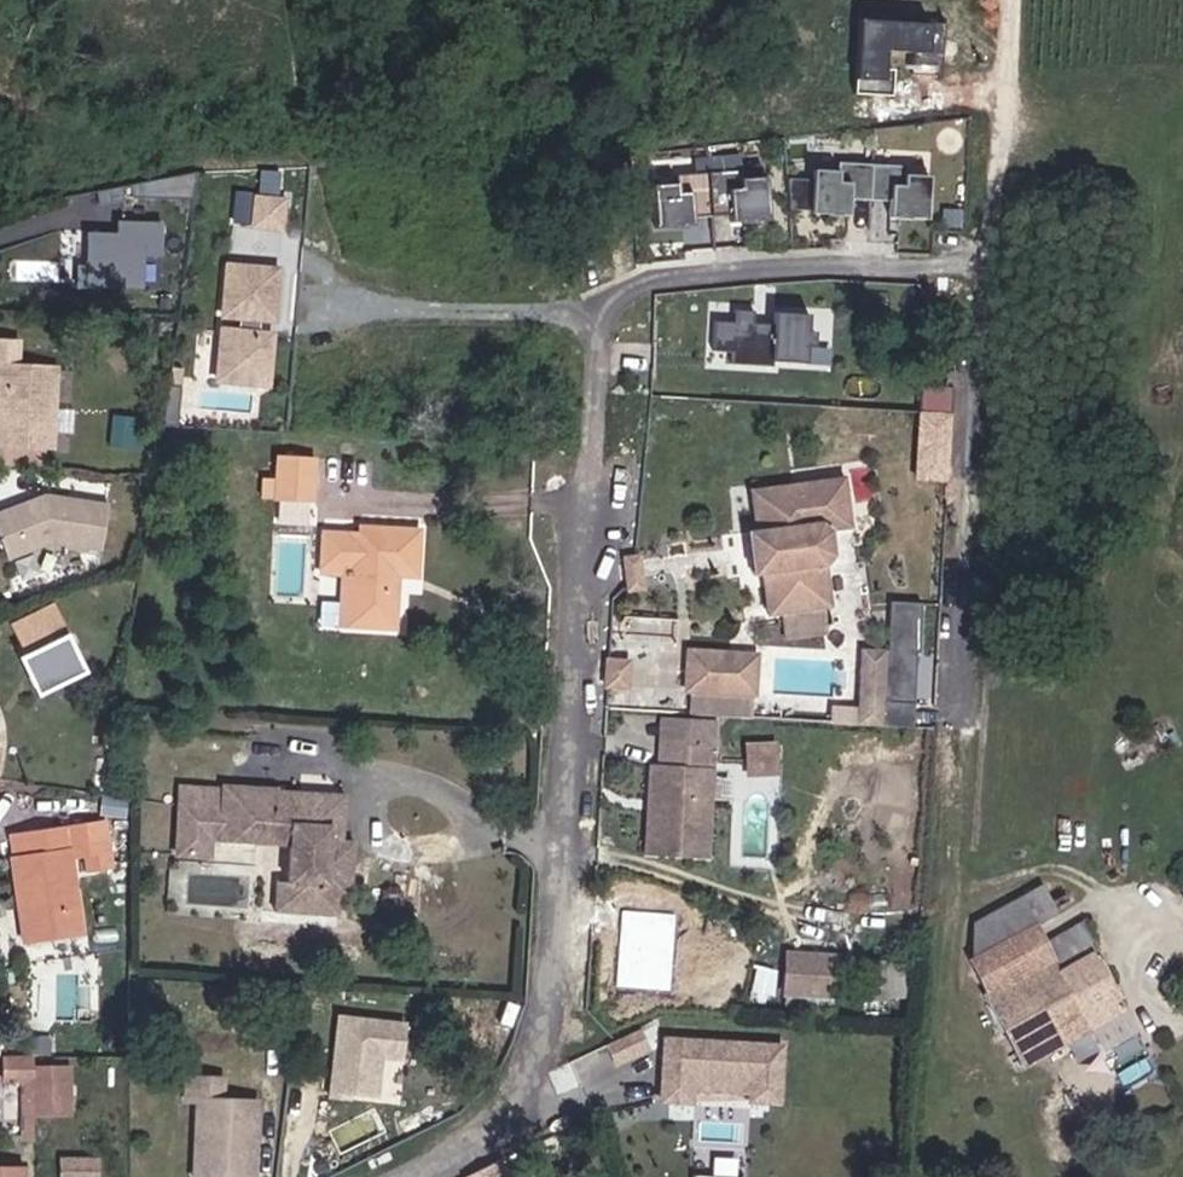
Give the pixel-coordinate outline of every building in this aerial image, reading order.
[(844,168),(818,167),(817,213),(857,214),(857,180),(844,180),(844,168)] [(284,191),(286,169),(264,168),(263,189),(284,191)] [(934,218),(937,173),(910,171),(909,183),(895,182),(893,215),(934,218)] [(776,222),(774,173),(746,174),(747,187),(735,188),(737,223),(776,222)] [(687,178),(658,179),(660,226),(699,225),(697,192),(687,192),(687,178)] [(288,195),(257,193),(255,225),(286,227),(288,195)] [(165,257),(164,221),(120,221),(120,233),(88,234),(89,280),(145,279),(145,257),(165,257)] [(284,266),(224,262),(215,385),(275,389),(284,266)] [(813,362),(816,313),(739,309),(738,322),(718,321),(716,351),(734,352),(733,365),(777,368),(777,360),(813,362)] [(61,362),(0,361),(0,447),(59,449),(61,362)] [(952,390),(924,389),(923,409),(951,410),(952,390)] [(951,415),(923,413),(919,480),(947,481),(951,415)] [(316,503),(320,458),(277,454),(273,499),(316,503)] [(850,475),(756,489),(759,530),(750,532),(757,573),(766,572),(771,611),(834,603),(829,566),(834,557),(834,531),(856,528),(850,475)] [(0,512),(0,537),(10,561),(55,545),(104,548),(110,501),(49,492),(0,512)] [(359,532),(324,528),(323,573),(345,574),(343,625),(402,629),(402,577),(423,578),(424,528),(360,523),(359,532)] [(645,556),(626,559),(632,593),(648,590),(645,556)] [(90,670),(57,600),(6,624),(38,693),(90,670)] [(760,651),(690,648),(687,693),(759,697),(760,651)] [(888,651),(866,649),(864,715),(886,717),(888,651)] [(635,659),(608,658),(605,689),(631,691),(635,659)] [(720,718),(665,714),(662,763),(651,763),(647,855),(711,859),(720,718)] [(780,741),(744,744),(748,775),(783,771),(780,741)] [(347,792),(181,782),(179,857),(232,860),(233,841),(289,845),(289,882),(280,881),(279,909),(342,911),(344,886),(354,887),(357,840),(346,839),(347,792)] [(110,818),(11,833),(27,942),(88,934),(76,859),(87,857),(91,872),(119,868),(110,818)] [(1046,885),(978,921),(974,959),(1029,1067),(1134,1010),(1087,922),(1049,942),(1041,924),(1061,912),(1046,885)] [(675,915),(622,911),(617,986),(670,990),(675,915)] [(840,954),(787,949),(785,989),(840,992),(840,954)] [(411,1022),(337,1014),(328,1093),(381,1098),(385,1059),(406,1062),(411,1022)] [(608,1043),(620,1066),(656,1048),(644,1025),(608,1043)] [(785,1042),(665,1036),(662,1097),(782,1103),(785,1042)] [(37,1057),(7,1055),(5,1081),(28,1083),(27,1142),(38,1143),(35,1114),(75,1114),(75,1067),(38,1067),(37,1057)] [(188,1073),(186,1105),(196,1105),(194,1176),(259,1176),(262,1098),(229,1096),(229,1077),(188,1073)] [(67,1156),(66,1176),(101,1176),(102,1157),(67,1156)] [(0,1165),(0,1176),(28,1176),(29,1166),(0,1165)]
